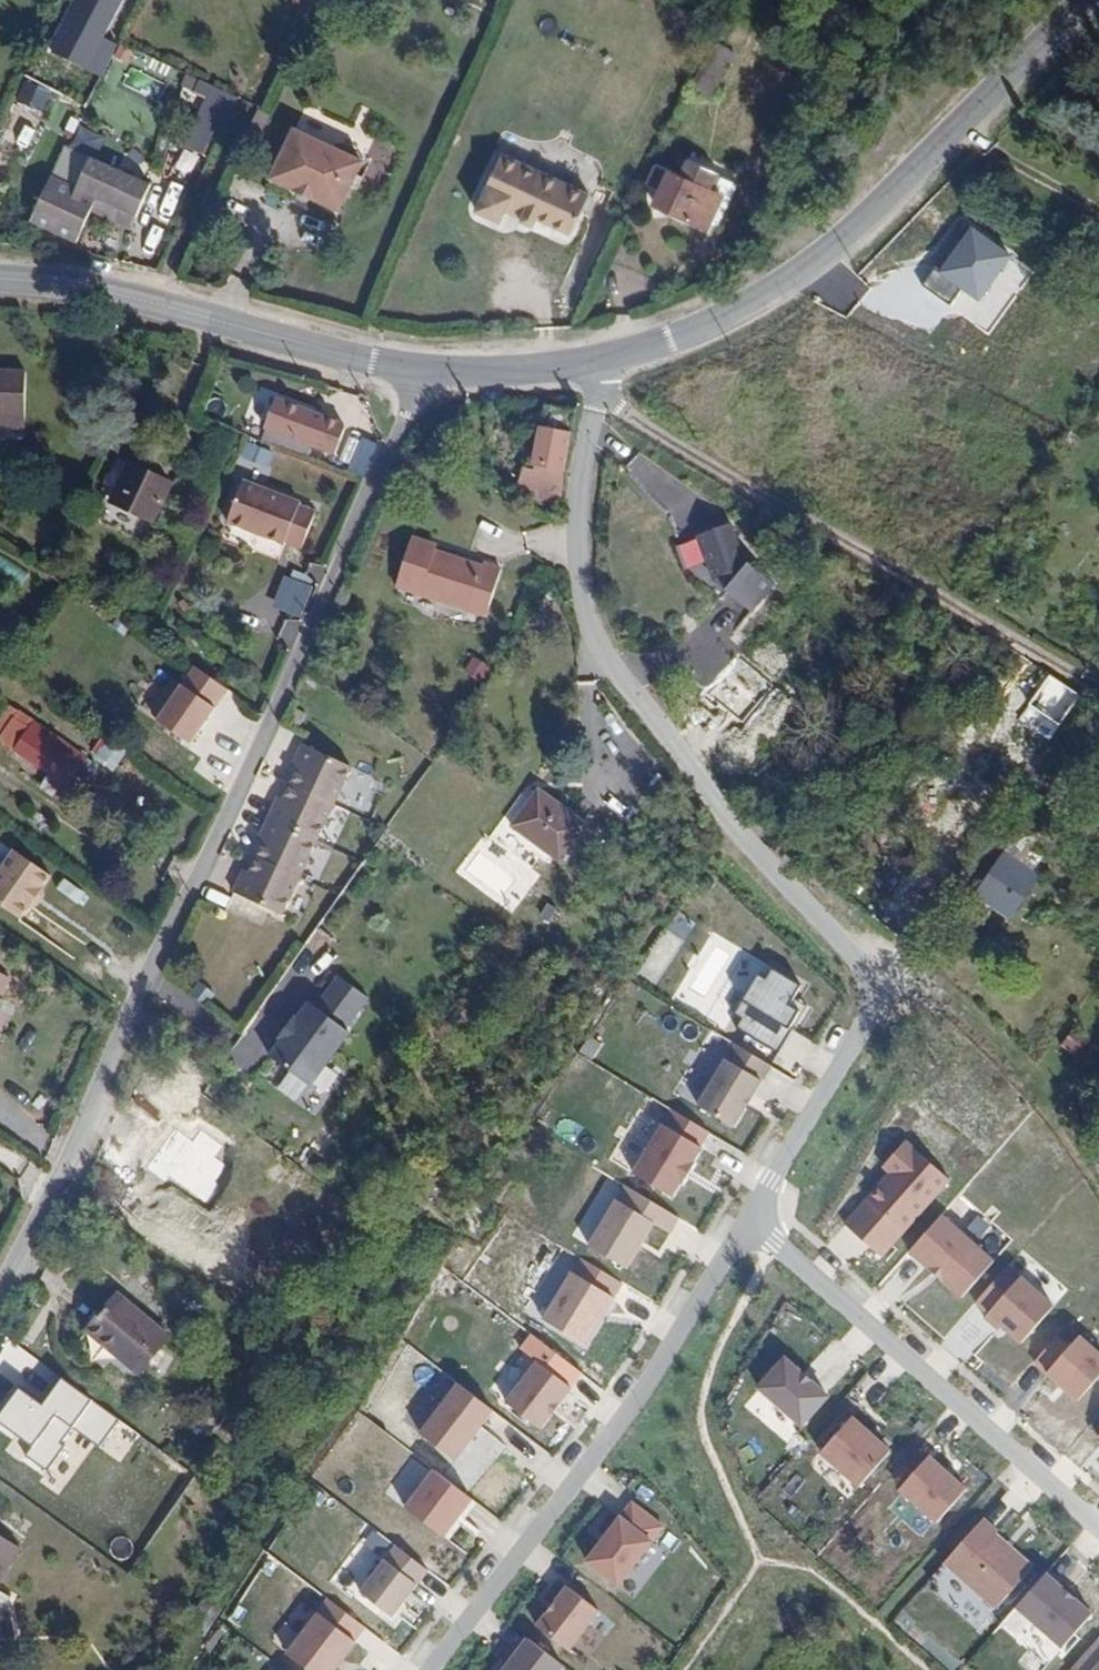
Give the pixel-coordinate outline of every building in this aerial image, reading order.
[(85,62),(98,35),(67,22),(56,49),(85,62)] [(717,40),(689,83),(709,96),(737,53),(717,40)] [(195,89),(235,109),(242,96),(201,77),(195,89)] [(342,140),(334,143),(295,125),(272,174),(341,207),(364,157),(361,156),(358,147),(342,140)] [(560,232),(582,189),(497,146),(468,201),(492,214),(496,207),(501,199),(516,208),(512,216),(525,223),(529,215),(560,232)] [(653,182),(673,191),(667,203),(705,222),(719,189),(711,186),(718,169),(689,155),(681,173),(662,164),(653,182)] [(56,176),(46,196),(43,194),(31,218),(77,240),(98,196),(138,215),(152,184),(93,156),(78,187),(56,176)] [(640,190),(667,203),(673,191),(653,182),(646,178),(640,190)] [(496,207),(512,216),(516,208),(501,199),(496,207)] [(30,410),(33,369),(0,366),(0,408),(30,410)] [(310,441),(322,413),(291,401),(281,430),(310,441)] [(569,444),(576,407),(545,403),(536,445),(539,446),(535,464),(557,471),(569,444)] [(0,408),(0,421),(29,424),(30,410),(0,408)] [(247,443),(241,457),(268,467),(273,453),(247,443)] [(174,478),(128,457),(101,517),(146,538),(174,478)] [(303,500),(243,478),(230,521),(288,541),(289,538),(306,544),(318,509),(302,503),(303,500)] [(723,538),(715,514),(691,522),(681,526),(683,534),(697,571),(723,538)] [(475,598),(493,604),(506,566),(488,560),(487,564),(440,548),(432,546),(434,540),(417,535),(401,584),(472,607),(475,598)] [(723,538),(697,571),(735,601),(757,573),(727,549),(723,538)] [(440,548),(441,543),(434,540),(432,546),(440,548)] [(284,574),(272,608),(302,618),(314,584),(284,574)] [(493,604),(475,598),(472,607),(490,613),(493,604)] [(463,671),(481,681),(490,665),(472,655),(463,671)] [(193,665),(154,721),(190,746),(229,690),(193,665)] [(1048,712),(1064,723),(1075,705),(1060,695),(1067,685),(1056,678),(1053,682),(1057,685),(1052,693),(1044,687),(1035,699),(1040,703),(1032,713),(1042,720),(1048,712)] [(92,762),(33,720),(16,745),(76,786),(92,762)] [(335,798),(352,760),(304,738),(296,755),(302,758),(292,778),(335,798)] [(276,797),(269,813),(318,835),(335,798),(292,778),(282,799),(276,797)] [(586,822),(539,787),(513,824),(560,858),(586,822)] [(268,831),(258,852),(300,872),(318,835),(269,813),(262,828),(268,831)] [(1031,829),(1017,853),(1025,859),(1040,834),(1031,829)] [(1041,870),(1025,859),(1017,853),(1007,847),(976,892),(1011,916),(1041,870)] [(23,921),(53,875),(12,848),(0,866),(0,906),(23,921)] [(283,909),(300,872),(258,852),(248,873),(242,870),(235,887),(283,909)] [(741,1018),(736,1027),(778,1054),(808,1006),(796,999),(807,980),(777,961),(771,971),(761,965),(733,1012),(741,1018)] [(347,979),(325,1011),(309,1000),(297,1018),(294,1016),(280,1036),(283,1038),(271,1055),(310,1082),(349,1029),(346,1026),(368,994),(351,982),(347,979)] [(1060,1046),(1076,1058),(1091,1038),(1075,1026),(1060,1046)] [(738,1046),(701,1106),(738,1129),(775,1069),(738,1046)] [(705,1154),(671,1133),(639,1177),(677,1201),(705,1154)] [(886,1173),(842,1217),(880,1251),(946,1174),(900,1136),(880,1163),(886,1173)] [(627,1270),(655,1229),(666,1236),(678,1218),(627,1184),(587,1244),(627,1270)] [(940,1216),(907,1253),(960,1301),(993,1264),(940,1216)] [(1009,1268),(976,1305),(988,1316),(985,1322),(996,1333),(1000,1329),(1018,1343),(1051,1306),(1009,1268)] [(618,1295),(580,1272),(551,1319),(589,1343),(618,1295)] [(169,1333),(117,1291),(89,1328),(140,1369),(169,1333)] [(1069,1347),(1057,1336),(1032,1364),(1077,1403),(1098,1379),(1098,1351),(1080,1334),(1069,1347)] [(572,1381),(535,1352),(501,1396),(538,1425),(572,1381)] [(783,1362),(756,1392),(798,1429),(825,1400),(783,1362)] [(455,1382),(418,1437),(458,1463),(494,1409),(455,1382)] [(851,1423),(819,1458),(854,1489),(886,1454),(851,1423)] [(931,1461),(901,1494),(934,1523),(964,1490),(931,1461)] [(436,1473),(408,1508),(447,1539),(475,1505),(436,1473)] [(631,1500),(579,1566),(614,1594),(666,1527),(631,1500)] [(985,1521),(944,1566),(994,1611),(1031,1569),(994,1536),(997,1532),(985,1521)] [(20,1545),(0,1533),(0,1578),(20,1545)] [(387,1566),(363,1597),(394,1620),(417,1590),(387,1566)] [(1041,1579),(1012,1612),(1061,1656),(1091,1623),(1041,1579)] [(9,1594),(0,1588),(0,1609),(9,1594)] [(562,1590),(532,1629),(567,1657),(597,1617),(562,1590)] [(289,1661),(300,1669),(342,1669),(360,1646),(323,1617),(289,1661)] [(503,1669),(562,1669),(525,1641),(503,1669)] [(1077,1669),(1098,1669),(1098,1645),(1098,1644),(1077,1669)]
